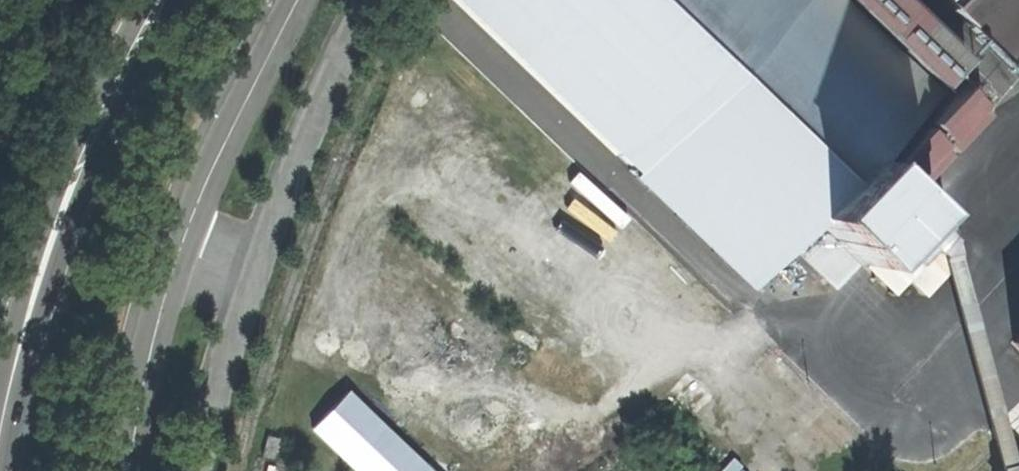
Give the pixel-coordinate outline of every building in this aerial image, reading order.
[(866,159),(928,96),(828,0),(462,0),(620,155),(618,162),(630,171),(638,171),(749,280),(809,218),(820,227),(796,252),(812,268),(826,281),(850,259),(860,268),(864,263),(915,210),(866,159)] [(942,87),(961,66),(890,0),(844,0),(942,87)] [(1018,66),(1018,0),(950,0),(1018,66)] [(989,115),(959,88),(921,126),(949,153),(989,115)] [(944,159),(916,131),(880,168),(908,196),(944,159)] [(946,238),(915,210),(864,263),(893,292),(946,238)] [(351,390),(319,427),(365,470),(436,470),(384,421),(351,390)]
